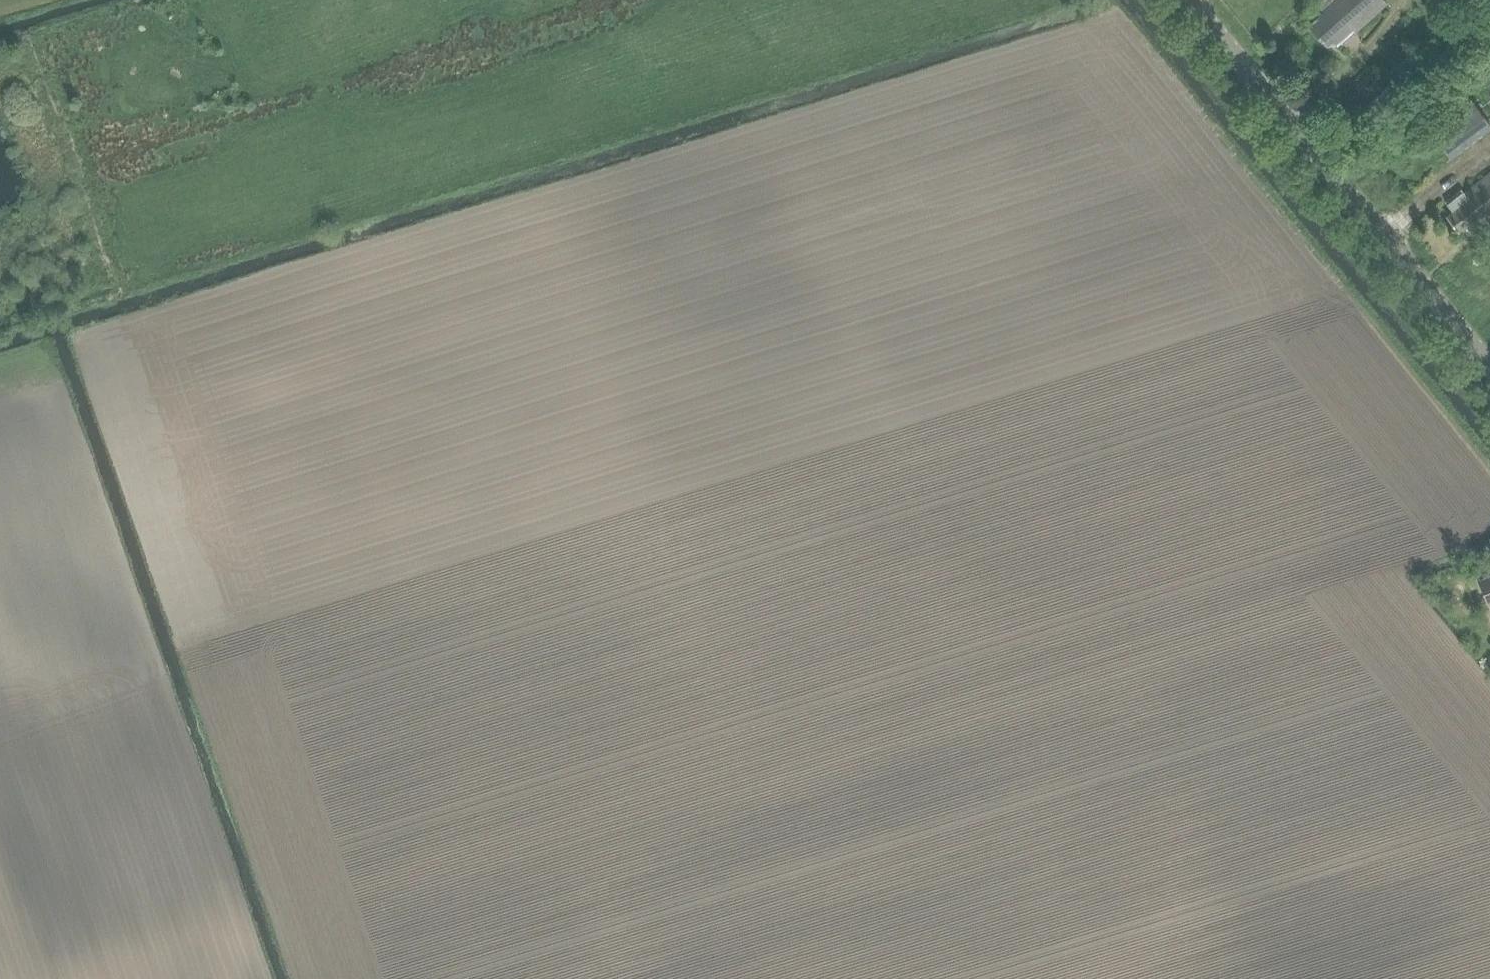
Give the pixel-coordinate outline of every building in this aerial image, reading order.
[(1385,3),(1388,0),(1323,0),(1317,6),(1323,13),(1309,26),(1327,47),(1332,42),(1336,46),(1353,31),(1354,33),(1386,5),(1385,3)] [(1471,100),(1432,131),(1453,157),(1489,127),(1489,124),(1471,100)] [(1464,194),(1461,190),(1445,202),(1453,212),(1447,216),(1459,231),(1464,227),(1469,233),(1489,217),(1489,173),(1464,194)] [(1478,579),(1487,604),(1489,603),(1489,574),(1478,579)]
